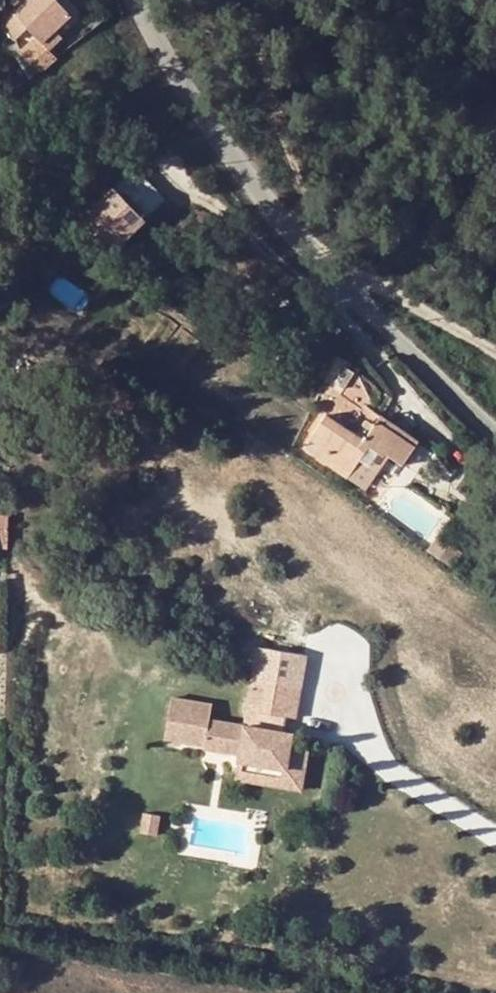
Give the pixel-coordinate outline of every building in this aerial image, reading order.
[(67,0),(29,0),(14,13),(38,38),(44,44),(49,49),(83,16),(67,0)] [(49,49),(44,44),(38,38),(31,44),(49,63),(57,57),(49,49)] [(31,44),(15,58),(16,62),(30,78),(49,63),(31,44)] [(167,198),(136,167),(113,190),(87,216),(119,247),(144,222),(167,198)] [(97,369),(106,375),(111,368),(103,362),(97,369)] [(345,365),(334,380),(344,387),(355,372),(345,365)] [(415,447),(378,421),(373,428),(365,439),(358,433),(329,413),(305,447),(349,476),(362,458),(376,468),(385,454),(402,465),(415,447)] [(378,421),(415,447),(419,441),(381,415),(378,421)] [(358,433),(365,439),(373,428),(366,423),(358,433)] [(378,474),(373,471),(376,468),(362,458),(349,476),(368,488),(378,474)] [(9,533),(9,518),(0,517),(0,548),(9,548),(9,533)] [(298,718),(309,655),(258,646),(247,709),(267,713),(298,718)] [(205,749),(240,755),(239,760),(287,768),(291,745),(294,730),(265,726),(245,722),(207,716),(210,697),(172,691),(165,741),(179,743),(179,741),(205,745),(205,749)] [(267,713),(247,709),(245,722),(265,726),(267,713)] [(287,768),(239,760),(236,780),(303,790),(309,748),(291,745),(287,768)]
